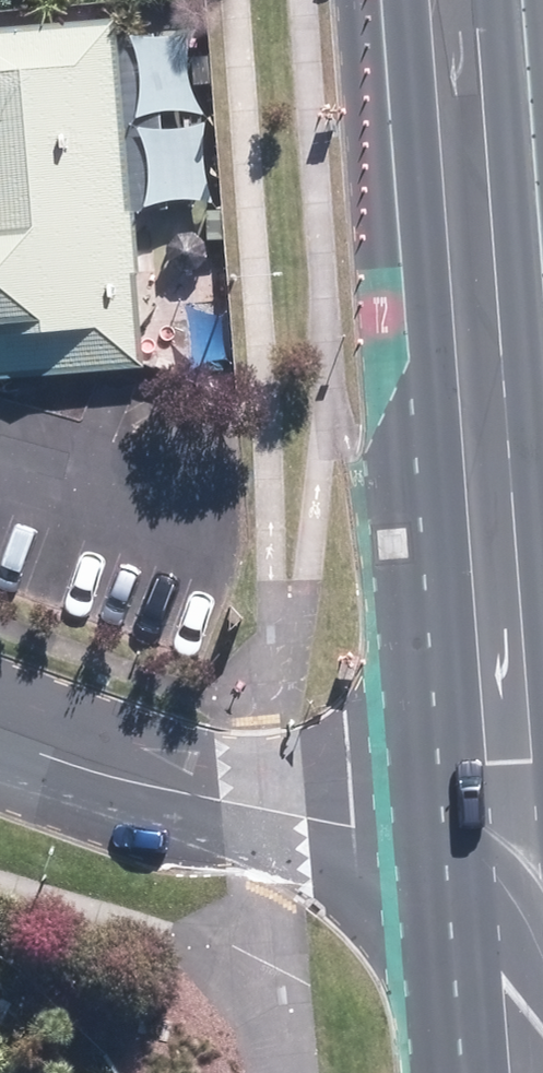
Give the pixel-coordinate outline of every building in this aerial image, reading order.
[(100,18),(0,29),(0,384),(136,370),(100,18)]
